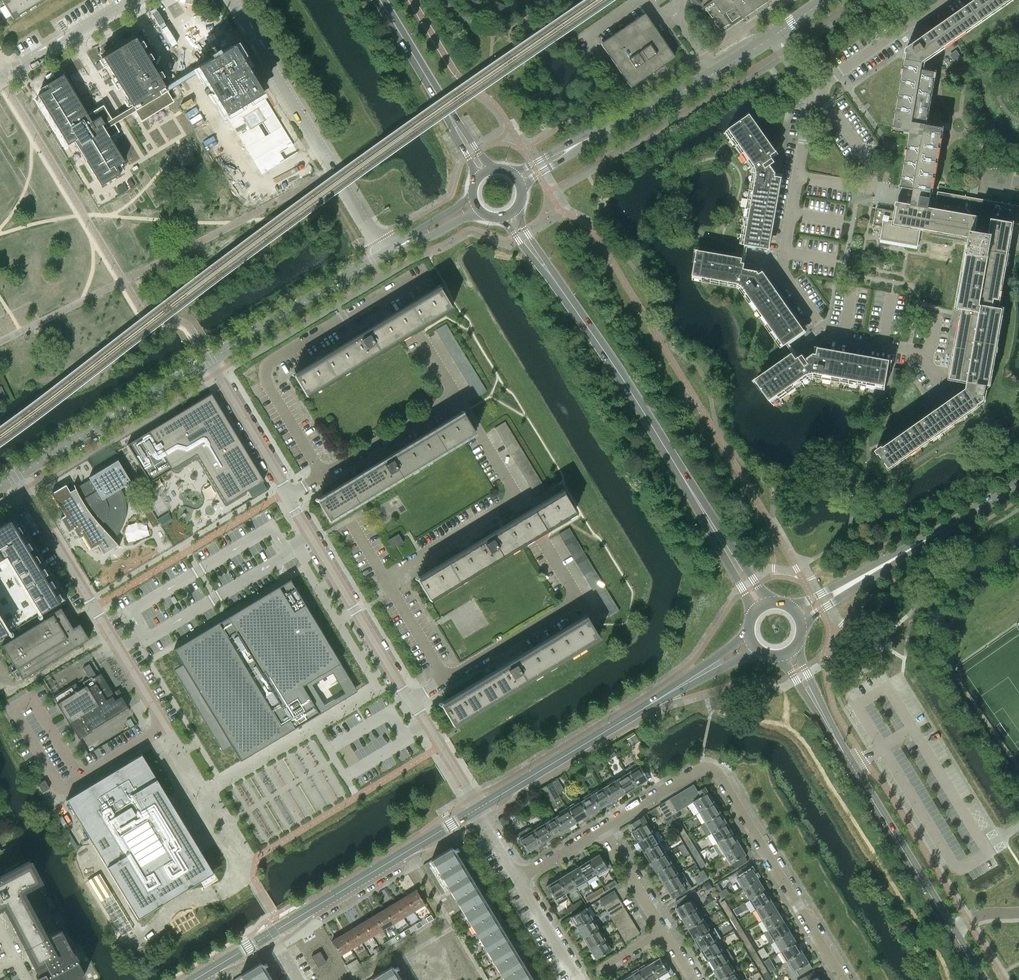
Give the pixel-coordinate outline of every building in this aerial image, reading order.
[(40,0),(2,0),(1,1),(13,19),(14,19),(14,18),(41,2),(40,0)] [(491,8),(499,11),(506,6),(494,0),(491,8)] [(713,0),(704,7),(705,8),(704,9),(705,10),(703,12),(710,20),(711,19),(712,20),(711,21),(712,21),(713,22),(712,23),(718,32),(719,31),(720,33),(722,32),(723,33),(732,27),(730,25),(732,25),(733,25),(732,24),(733,23),(735,25),(743,19),(742,17),(743,17),(744,17),(744,16),(745,15),(746,17),(755,11),(754,9),(755,9),(756,9),(756,8),(757,7),(758,9),(767,3),(766,1),(767,0),(768,1),(768,0),(713,0)] [(874,225),(882,226),(880,240),(918,246),(921,226),(928,228),(931,228),(930,235),(969,242),(968,246),(965,261),(963,277),(960,292),(957,307),(967,309),(966,317),(961,316),(958,332),(956,347),(953,362),(950,378),(961,380),(960,389),(963,389),(964,389),(966,387),(968,390),(956,398),(943,407),(931,416),(918,425),(905,434),(892,443),(879,452),(890,467),(903,458),(916,449),(928,440),(941,431),(954,422),(966,413),(979,405),(979,404),(979,403),(985,399),(985,395),(987,384),(990,385),(993,369),(995,354),(998,339),(1001,324),(1003,308),(998,307),(1000,299),(1002,283),(1005,268),(1008,253),(1010,238),(1013,223),(1018,224),(1018,206),(938,191),(937,195),(931,194),(942,130),(931,128),(932,126),(926,125),(935,72),(933,71),(922,70),(922,68),(923,62),(930,57),(943,48),(956,39),(968,30),(981,21),(994,12),(1006,4),(1011,0),(980,0),(970,6),(958,15),(945,24),(932,33),(919,42),(920,43),(913,48),(907,53),(906,59),(899,97),(897,111),(894,127),(905,129),(905,131),(910,132),(908,146),(901,185),(907,186),(906,191),(905,190),(903,202),(902,203),(900,203),(900,205),(899,212),(877,208),(874,225)] [(609,57),(614,65),(614,64),(616,67),(621,75),(623,78),(628,85),(630,88),(633,86),(640,81),(643,79),(651,74),(650,74),(653,72),(654,72),(661,67),(664,65),(671,60),(671,59),(674,58),(672,55),(667,47),(667,48),(665,45),(665,44),(660,37),(658,34),(653,27),(651,24),(649,20),(646,16),(644,14),(641,16),(641,15),(634,20),(634,21),(631,23),(631,22),(623,27),(623,28),(620,30),(620,29),(613,35),(610,37),(602,42),(603,42),(600,44),(602,46),(601,47),(604,51),(606,54),(607,54),(609,57)] [(135,39),(102,59),(132,107),(112,119),(114,124),(135,112),(138,118),(171,98),(168,92),(165,87),(135,39)] [(197,68),(165,87),(168,92),(199,72),(226,116),(234,112),(268,168),(297,150),(263,94),(232,43),(195,66),(197,68)] [(956,50),(950,55),(955,63),(962,58),(956,50)] [(49,89),(37,96),(67,146),(74,142),(101,186),(114,178),(116,177),(120,174),(116,167),(124,162),(109,138),(119,132),(114,124),(112,119),(103,106),(87,115),(63,75),(46,85),(49,89)] [(776,149),(772,143),(751,113),(723,133),(724,133),(750,170),(749,170),(750,172),(738,242),(737,243),(766,248),(770,249),(783,177),(778,176),(776,176),(776,173),(773,168),(771,165),(775,162),(771,155),(777,151),(776,149)] [(123,184),(115,189),(119,195),(126,191),(123,184)] [(743,257),(698,249),(692,280),(697,280),(737,287),(737,288),(738,289),(739,289),(780,348),(806,330),(764,270),(759,274),(757,271),(744,269),(745,263),(742,262),(743,257)] [(348,337),(351,342),(295,376),(294,376),(305,395),(306,395),(306,394),(349,368),(449,307),(450,308),(450,307),(439,289),(438,289),(439,289),(378,326),(375,320),(374,321),(374,322),(358,332),(357,332),(356,332),(357,333),(350,337),(349,336),(348,337)] [(438,336),(449,329),(445,324),(435,330),(438,336)] [(442,341),(452,335),(449,329),(438,336),(442,341)] [(445,346),(455,340),(452,335),(442,341),(445,346)] [(448,351),(458,345),(455,340),(445,346),(448,351)] [(451,356),(461,350),(458,345),(448,351),(451,356)] [(792,352),(755,379),(774,406),(774,405),(811,380),(813,380),(813,379),(884,392),(890,359),(818,346),(817,354),(814,353),(809,357),(806,359),(803,354),(797,358),(792,352)] [(454,361),(464,355),(461,350),(451,356),(454,361)] [(457,367),(467,360),(464,355),(454,361),(457,367)] [(460,372),(471,365),(467,360),(457,367),(460,372)] [(463,377),(474,371),(471,365),(460,372),(463,377)] [(892,380),(902,381),(904,369),(894,368),(892,380)] [(466,382),(477,376),(474,371),(463,377),(466,382)] [(470,387),(480,381),(477,376),(466,382),(470,387)] [(473,392),(483,386),(480,381),(470,387),(473,392)] [(483,386),(473,392),(476,398),(486,391),(483,386)] [(246,492),(264,481),(250,459),(223,414),(211,394),(191,406),(159,426),(139,437),(127,445),(131,452),(142,469),(150,482),(169,471),(186,461),(196,455),(204,468),(216,488),(226,504),(246,492)] [(329,520),(459,441),(473,433),(474,433),(462,414),(462,415),(401,451),(398,446),(397,446),(398,448),(381,458),(380,457),(380,458),(373,463),(372,461),(371,462),(374,468),(318,502),(318,501),(317,502),(328,520),(329,520)] [(494,428),(497,433),(508,427),(505,422),(494,428)] [(497,433),(501,439),(511,432),(508,427),(497,433)] [(511,432),(501,439),(504,444),(514,437),(511,432)] [(504,444),(507,449),(517,443),(514,437),(504,444)] [(517,443),(507,449),(510,454),(520,448),(517,443)] [(510,454),(513,459),(523,453),(520,448),(510,454)] [(523,453),(513,459),(516,464),(526,458),(523,453)] [(516,464),(519,469),(530,463),(526,458),(516,464)] [(119,490),(121,489),(131,482),(117,460),(89,478),(90,480),(69,492),(65,486),(66,486),(65,485),(51,494),(52,494),(59,507),(59,508),(60,508),(65,516),(60,518),(60,519),(61,519),(69,532),(68,532),(69,533),(73,530),(78,538),(78,539),(83,536),(91,549),(90,549),(91,550),(98,546),(103,554),(102,554),(103,554),(118,545),(119,547),(119,546),(112,538),(115,535),(120,528),(123,520),(125,511),(124,502),(121,493),(119,490)] [(530,463),(519,469),(522,475),(533,468),(530,463)] [(522,475),(525,480),(536,473),(533,468),(522,475)] [(536,473),(525,480),(529,485),(539,479),(536,473)] [(529,485),(532,490),(542,484),(539,479),(529,485)] [(542,484),(532,490),(535,495),(545,489),(542,484)] [(562,493),(504,528),(501,530),(498,524),(497,525),(498,526),(481,536),(480,536),(480,537),(473,541),(472,540),(471,541),(474,546),(418,580),(417,580),(429,599),(429,598),(530,537),(573,511),(573,512),(574,511),(562,492),(562,493)] [(142,510),(153,528),(159,524),(149,506),(142,510)] [(11,634),(22,627),(26,625),(27,626),(36,620),(46,614),(45,613),(56,607),(65,601),(65,599),(53,581),(34,548),(15,518),(13,520),(10,521),(0,527),(0,640),(11,634)] [(558,534),(562,540),(572,533),(569,528),(558,534)] [(575,539),(572,533),(562,540),(565,545),(575,539)] [(403,542),(398,534),(387,540),(392,549),(403,542)] [(578,544),(575,539),(565,545),(568,550),(578,544)] [(581,549),(578,544),(568,550),(571,555),(581,549)] [(584,554),(581,549),(571,555),(574,560),(584,554)] [(587,559),(584,554),(574,560),(577,565),(587,559)] [(591,564),(587,559),(577,565),(580,570),(591,564)] [(580,570),(583,576),(594,569),(591,564),(580,570)] [(597,574),(594,569),(583,576),(586,581),(597,574)] [(586,581),(590,586),(600,580),(597,574),(586,581)] [(290,580),(173,650),(182,665),(174,670),(222,751),(231,746),(240,761),(319,714),(314,705),(302,686),(340,663),(292,583),(290,580)] [(603,585),(600,580),(590,586),(593,591),(603,585)] [(593,591),(596,596),(606,590),(603,585),(593,591)] [(609,595),(606,590),(596,596),(599,601),(609,595)] [(599,601),(602,606),(612,600),(609,595),(599,601)] [(615,605),(612,600),(602,606),(605,612),(615,605)] [(619,611),(615,605),(605,612),(608,617),(619,611)] [(60,608),(49,615),(50,616),(1,645),(16,669),(17,669),(22,678),(21,678),(22,679),(88,639),(88,638),(89,638),(88,635),(87,636),(79,624),(72,628),(60,608)] [(494,666),(498,672),(441,706),(441,705),(440,705),(452,724),(539,671),(596,637),(597,637),(585,618),(585,619),(525,655),(521,650),(520,650),(521,652),(504,662),(504,661),(503,662),(496,667),(495,665),(494,666)] [(89,731),(128,707),(118,691),(113,694),(102,676),(94,681),(91,676),(82,682),(85,686),(79,690),(75,683),(53,697),(57,703),(56,704),(69,724),(69,723),(72,727),(83,720),(89,731)] [(634,735),(627,739),(631,746),(638,741),(634,735)] [(97,742),(86,748),(89,752),(99,746),(97,742)] [(604,749),(599,753),(604,762),(610,759),(604,749)] [(185,828),(169,801),(168,798),(141,755),(141,754),(129,761),(128,761),(128,762),(66,800),(66,801),(89,837),(92,844),(93,844),(99,855),(120,890),(137,918),(167,900),(170,899),(174,896),(176,895),(180,892),(183,891),(206,877),(213,873),(201,854),(201,853),(186,829),(187,828),(186,828),(185,828)] [(599,763),(592,767),(595,771),(602,768),(599,763)] [(627,773),(637,790),(641,788),(639,785),(647,780),(643,772),(645,771),(642,766),(640,767),(639,766),(627,773)] [(637,790),(627,773),(615,780),(623,794),(631,790),(633,792),(637,790)] [(38,784),(43,792),(49,788),(45,780),(39,784),(38,784)] [(623,794),(615,780),(603,788),(613,804),(617,802),(615,799),(623,794)] [(552,785),(547,788),(550,794),(555,791),(552,785)] [(694,785),(670,799),(678,811),(693,802),(698,792),(694,785)] [(699,791),(698,792),(693,802),(700,812),(715,803),(706,787),(699,791)] [(613,804),(603,788),(591,795),(599,809),(607,804),(609,807),(613,804)] [(599,809),(591,795),(579,802),(589,819),(593,817),(591,814),(599,809)] [(665,802),(673,814),(678,811),(670,799),(665,802)] [(589,819),(579,802),(567,809),(575,823),(583,818),(585,821),(589,819)] [(673,814),(665,802),(659,805),(667,818),(673,814)] [(700,812),(706,822),(722,813),(715,803),(700,812)] [(575,823),(567,809),(555,817),(565,833),(569,831),(567,828),(575,823)] [(706,822),(702,825),(708,835),(712,833),(728,823),(722,813),(706,822)] [(647,814),(630,824),(634,830),(632,831),(638,842),(654,832),(648,822),(651,821),(647,814)] [(565,833),(555,817),(550,819),(549,818),(542,822),(551,838),(559,833),(561,836),(565,833)] [(506,818),(500,822),(503,827),(509,823),(506,818)] [(535,828),(532,830),(531,831),(541,848),(545,845),(543,843),(551,838),(542,822),(534,826),(535,828)] [(712,833),(718,843),(734,834),(728,823),(712,833)] [(531,831),(532,830),(531,829),(529,830),(528,827),(516,834),(519,838),(518,838),(519,840),(518,841),(521,846),(523,845),(527,853),(535,847),(537,850),(541,848),(531,831)] [(661,843),(654,832),(638,842),(645,852),(661,843)] [(740,844),(734,834),(718,843),(714,846),(720,856),(725,854),(740,844)] [(26,947),(59,929),(55,922),(56,921),(36,883),(40,881),(30,862),(26,864),(15,843),(0,851),(0,905),(2,904),(1,902),(3,900),(7,907),(5,908),(14,924),(15,923),(19,930),(23,937),(21,938),(26,947)] [(667,853),(661,843),(645,852),(651,863),(667,853)] [(747,855),(740,844),(725,854),(731,864),(733,863),(736,868),(748,861),(745,856),(747,855)] [(452,848),(423,865),(441,895),(449,890),(503,979),(528,979),(452,855),(455,853),(454,852),(458,850),(456,846),(452,848)] [(588,860),(596,875),(607,868),(598,854),(597,853),(591,856),(592,858),(588,860)] [(673,864),(667,853),(651,863),(657,873),(673,864)] [(596,875),(588,860),(583,863),(582,861),(576,865),(586,881),(596,875)] [(663,884),(679,874),(673,864),(657,873),(663,884)] [(737,878),(744,889),(759,879),(753,869),(750,864),(737,871),(740,876),(737,878)] [(575,887),(586,881),(576,865),(570,869),(571,870),(567,873),(575,887)] [(703,870),(699,872),(704,880),(708,878),(703,870)] [(679,874),(663,884),(670,894),(673,899),(686,892),(692,888),(683,872),(679,874)] [(94,877),(92,878),(88,881),(109,917),(114,925),(121,936),(133,929),(118,905),(99,873),(94,877)] [(555,878),(565,893),(575,887),(567,873),(562,876),(561,874),(555,878)] [(568,898),(565,893),(555,878),(549,881),(550,883),(546,886),(552,896),(551,897),(557,905),(568,898)] [(766,890),(759,879),(744,889),(750,899),(766,890)] [(616,884),(614,880),(606,885),(608,889),(616,884)] [(593,893),(595,897),(604,892),(601,888),(593,893)] [(726,888),(719,893),(722,898),(723,898),(725,896),(726,898),(730,895),(726,888)] [(405,897),(413,911),(424,904),(416,890),(405,897)] [(772,900),(766,890),(750,899),(756,910),(772,900)] [(602,905),(606,903),(617,896),(613,891),(599,899),(602,905)] [(587,902),(595,897),(593,893),(585,898),(587,902)] [(676,908),(682,919),(698,909),(692,899),(690,900),(687,894),(675,902),(678,907),(676,908)] [(606,903),(609,908),(620,901),(617,896),(606,903)] [(405,897),(394,903),(403,917),(413,911),(405,897)] [(572,905),(575,909),(583,904),(581,900),(572,905)] [(778,910),(772,900),(756,910),(762,920),(778,910)] [(620,901),(609,908),(613,913),(623,907),(620,901)] [(384,909),(392,923),(403,917),(394,903),(384,909)] [(566,914),(575,909),(572,905),(564,910),(566,914)] [(609,915),(612,920),(626,912),(623,907),(613,913),(609,915)] [(577,927),(592,918),(585,908),(569,917),(570,918),(573,923),(574,922),(577,927)] [(373,916),(382,930),(392,923),(384,909),(373,916)] [(705,920),(698,909),(682,919),(689,929),(705,920)] [(784,921),(778,910),(762,920),(769,930),(784,921)] [(615,926),(619,923),(629,917),(626,912),(612,920),(615,926)] [(363,922),(371,936),(382,930),(373,916),(363,922)] [(619,923),(622,929),(632,922),(629,917),(619,923)] [(598,929),(592,918),(577,927),(581,932),(579,933),(582,938),(598,929)] [(711,930),(705,920),(689,929),(695,940),(711,930)] [(784,921),(769,930),(764,933),(771,943),(775,941),(791,931),(784,921)] [(352,928),(361,942),(371,936),(363,922),(352,928)] [(622,929),(625,934),(636,927),(632,922),(622,929)] [(636,927),(625,934),(621,936),(625,942),(639,933),(636,927)] [(342,935),(350,949),(361,942),(352,928),(342,935)] [(59,929),(26,947),(24,948),(38,975),(36,976),(38,979),(75,979),(84,975),(76,959),(77,958),(74,953),(73,953),(60,929),(59,929)] [(590,947),(604,939),(598,929),(582,938),(586,943),(587,943),(590,947)] [(717,940),(711,930),(695,940),(701,950),(717,940)] [(775,941),(781,951),(797,942),(791,931),(775,941)] [(350,949),(342,935),(331,941),(340,955),(350,949)] [(604,939),(590,947),(593,952),(592,953),(595,958),(595,959),(604,954),(604,955),(610,951),(609,951),(611,949),(604,939)] [(723,951),(717,940),(701,950),(708,960),(723,951)] [(803,952),(797,942),(781,951),(787,961),(803,952)] [(728,948),(723,951),(708,960),(714,971),(730,961),(734,959),(728,948)] [(320,951),(311,956),(317,967),(326,962),(320,951)] [(787,961),(788,962),(783,964),(792,979),(812,968),(809,963),(810,963),(803,952),(787,961)] [(654,961),(650,964),(659,978),(669,972),(671,975),(674,973),(666,960),(663,961),(661,957),(660,958),(659,956),(653,960),(654,961)] [(261,970),(264,968),(263,967),(267,965),(265,961),(261,963),(232,979),(268,979),(261,970)] [(730,961),(714,971),(719,979),(722,979),(736,971),(730,961)] [(392,973),(395,971),(394,970),(398,968),(396,964),(392,967),(392,966),(369,979),(397,979),(392,973)] [(650,964),(646,966),(645,965),(639,968),(646,979),(655,979),(659,978),(650,964)] [(632,979),(646,979),(639,968),(633,972),(634,974),(629,976),(632,979)] [(736,971),(722,979),(741,979),(736,971)] [(819,975),(817,976),(814,971),(799,979),(823,979),(819,975)] [(764,974),(767,979),(770,979),(772,979),(768,972),(764,974)]
